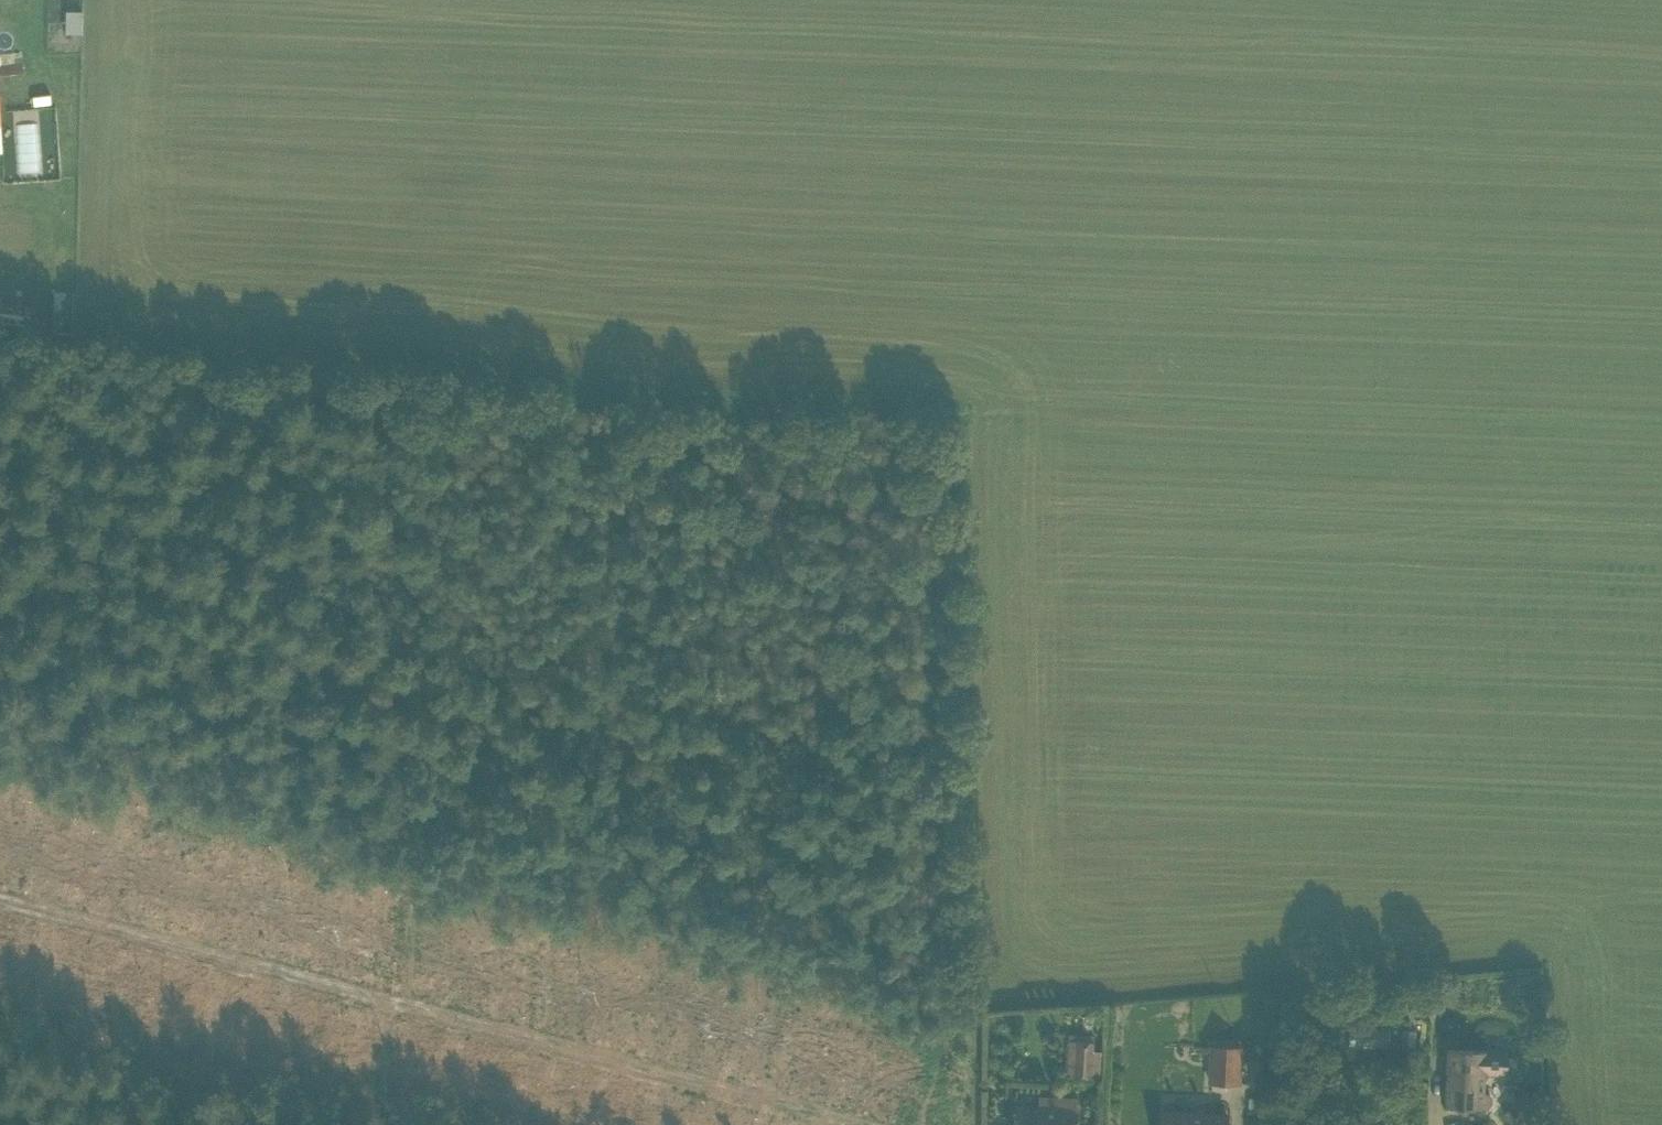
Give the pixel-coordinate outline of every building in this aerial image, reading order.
[(1070,1015),(1067,1077),(1074,1077),(1073,1086),(1086,1087),(1087,1079),(1092,1079),(1092,1073),(1100,1073),(1101,1052),(1093,1051),(1094,1016),(1070,1015)] [(1208,1084),(1241,1085),(1242,1047),(1240,1047),(1240,1040),(1211,1039),(1211,1046),(1209,1046),(1208,1084)] [(1508,1056),(1508,1052),(1446,1050),(1445,1107),(1484,1109),(1487,1109),(1489,1107),(1492,1104),(1492,1100),(1492,1096),(1487,1093),(1485,1093),(1485,1076),(1507,1076),(1507,1072),(1511,1071),(1514,1069),(1515,1067),(1515,1063),(1514,1060),(1511,1057),(1508,1056)] [(1078,1098),(1039,1096),(1038,1106),(1014,1105),(1013,1124),(1077,1124),(1078,1098)] [(1513,1124),(1520,1124),(1530,1115),(1516,1101),(1502,1114),(1513,1124)] [(1226,1113),(1161,1110),(1160,1124),(1225,1124),(1226,1113)]
